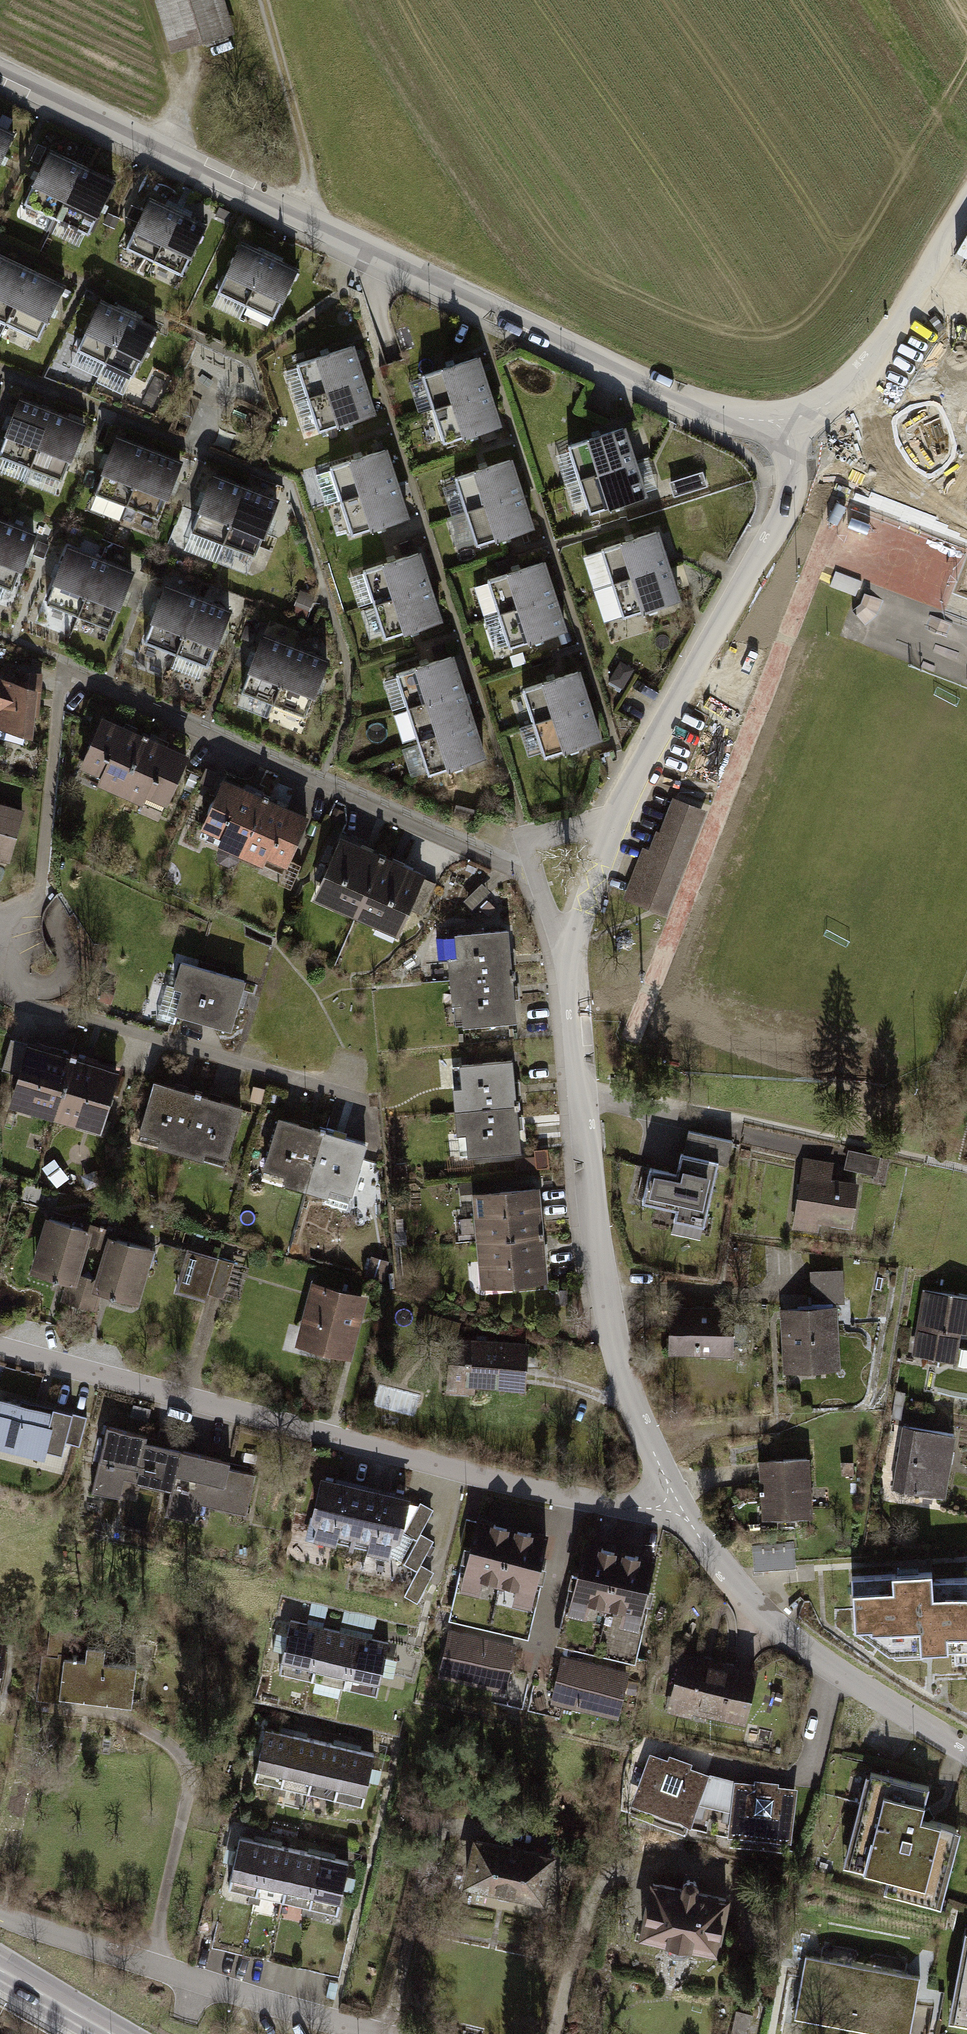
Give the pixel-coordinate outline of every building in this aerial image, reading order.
[(172,55),(231,37),(220,0),(155,0),(172,55)] [(0,128),(0,161),(13,134),(0,128)] [(81,168),(50,152),(25,204),(56,220),(81,168)] [(113,183),(81,168),(56,220),(88,235),(113,183)] [(178,213),(150,200),(127,249),(155,262),(178,213)] [(206,227),(178,213),(155,262),(182,275),(206,227)] [(270,257),(242,244),(219,292),(247,306),(270,257)] [(298,271),(270,257),(247,306),(274,319),(298,271)] [(0,258),(0,322),(7,325),(32,273),(0,258)] [(64,288),(32,273),(7,325),(39,340),(64,288)] [(129,316),(101,303),(78,351),(105,364),(129,316)] [(156,329),(129,316),(105,364),(133,377),(156,329)] [(363,380),(352,346),(296,364),(307,398),(363,380)] [(488,391),(477,358),(422,376),(433,409),(488,391)] [(374,414),(363,380),(307,398),(318,432),(374,414)] [(499,425),(488,391),(433,409),(444,443),(499,425)] [(20,400),(0,451),(0,457),(30,468),(52,412),(20,400)] [(83,424),(52,412),(30,468),(62,481),(83,424)] [(634,462),(624,428),(568,446),(579,479),(634,462)] [(149,450),(117,437),(96,494),(127,506),(149,450)] [(396,483),(385,449),(329,467),(340,501),(396,483)] [(181,462),(149,450),(127,506),(159,518),(181,462)] [(521,493),(511,460),(455,478),(466,511),(521,493)] [(645,496),(634,462),(579,479),(590,513),(645,496)] [(672,483),(676,497),(707,487),(703,474),(672,483)] [(246,488),(214,476),(192,532),(224,545),(246,488)] [(407,517),(396,483),(340,501),(351,535),(407,517)] [(277,501),(246,488),(224,545),(256,557),(277,501)] [(532,528),(521,493),(466,511),(477,545),(532,528)] [(3,521),(0,528),(0,585),(13,590),(34,534),(3,521)] [(668,565),(657,532),(602,550),(612,583),(668,565)] [(101,560),(69,547),(47,604),(79,616),(101,560)] [(430,586),(419,553),(363,571),(374,604),(430,586)] [(132,572),(101,560),(79,616),(111,628),(132,572)] [(554,595),(543,562),(488,580),(499,613),(554,595)] [(679,599),(668,565),(612,583),(623,617),(679,599)] [(199,598),(167,586),(145,642),(177,654),(199,598)] [(441,620),(430,586),(374,604),(385,638),(441,620)] [(565,630),(554,595),(499,613),(510,647),(565,630)] [(230,611),(199,598),(177,654),(208,667),(230,611)] [(296,648),(264,636),(242,692),(274,704),(296,648)] [(327,660),(296,648),(274,704),(306,716),(327,660)] [(463,690),(452,657),(397,674),(408,708),(463,690)] [(590,705),(579,671),(523,689),(534,722),(590,705)] [(0,681),(0,726),(31,737),(34,691),(0,681)] [(474,724),(463,690),(408,708),(418,742),(474,724)] [(601,739),(590,705),(534,722),(545,756),(601,739)] [(99,784),(119,793),(143,738),(102,720),(82,766),(103,775),(99,784)] [(485,758),(474,724),(418,742),(430,776),(485,758)] [(143,738),(119,793),(141,802),(145,793),(165,802),(185,756),(143,738)] [(220,846),(241,855),(265,800),(223,782),(203,828),(224,837),(220,846)] [(265,800),(241,855),(262,864),(266,855),(287,864),(306,818),(265,800)] [(645,848),(625,902),(661,916),(701,811),(674,801),(655,852),(645,848)] [(0,805),(0,857),(8,860),(22,811),(0,805)] [(337,905),(357,914),(381,859),(340,841),(320,887),(341,896),(337,905)] [(381,859),(357,914),(379,923),(383,914),(403,923),(423,877),(381,859)] [(450,958),(452,980),(511,975),(507,930),(457,935),(459,957),(450,958)] [(245,981),(182,963),(175,988),(167,986),(157,1019),(175,1024),(177,1015),(230,1030),(245,981)] [(511,975),(452,980),(454,1003),(464,1002),(465,1025),(515,1020),(511,975)] [(35,1109),(56,1116),(73,1058),(30,1046),(16,1094),(37,1100),(35,1109)] [(73,1058),(56,1116),(78,1122),(81,1113),(102,1119),(117,1071),(73,1058)] [(511,1062),(450,1068),(454,1113),(515,1107),(511,1062)] [(160,1147),(181,1153),(198,1096),(155,1083),(141,1131),(162,1138),(160,1147)] [(198,1096),(181,1153),(203,1160),(206,1150),(227,1156),(242,1109),(198,1096)] [(515,1107),(454,1113),(458,1158),(519,1152),(515,1107)] [(285,1183),(306,1189),(323,1132),(280,1119),(266,1167),(288,1174),(285,1183)] [(686,1130),(681,1153),(716,1160),(726,1163),(731,1139),(686,1130)] [(323,1132),(306,1189),(329,1196),(331,1186),(353,1193),(367,1145),(323,1132)] [(849,1149),(845,1166),(875,1173),(879,1155),(849,1149)] [(676,1174),(650,1168),(643,1200),(676,1207),(674,1219),(702,1225),(716,1160),(681,1153),(676,1174)] [(804,1160),(795,1226),(816,1229),(817,1217),(852,1222),(857,1184),(828,1180),(830,1164),(804,1160)] [(542,1191),(470,1198),(475,1243),(546,1236),(542,1191)] [(89,1231),(50,1219),(34,1272),(73,1284),(68,1301),(94,1308),(99,1290),(97,1289),(99,1280),(77,1273),(86,1243),(98,1246),(103,1228),(91,1224),(89,1231)] [(99,1280),(97,1289),(99,1290),(136,1300),(151,1248),(112,1237),(113,1231),(103,1228),(98,1246),(108,1249),(99,1280)] [(546,1236),(475,1243),(479,1288),(551,1281),(546,1236)] [(235,1265),(190,1251),(180,1286),(224,1299),(235,1265)] [(389,1265),(371,1261),(365,1282),(383,1287),(389,1265)] [(843,1282),(811,1284),(812,1301),(844,1299),(843,1282)] [(361,1299),(314,1287),(300,1341),(346,1353),(361,1299)] [(926,1290),(916,1352),(940,1355),(935,1389),(966,1394),(966,1347),(956,1345),(959,1329),(966,1330),(966,1296),(926,1290)] [(673,1311),(672,1350),(727,1351),(727,1312),(673,1311)] [(787,1313),(790,1366),(834,1363),(831,1311),(787,1313)] [(453,1340),(449,1382),(523,1388),(526,1346),(453,1340)] [(0,1398),(0,1439),(61,1454),(64,1441),(80,1445),(87,1416),(52,1408),(51,1411),(0,1398)] [(145,1435),(106,1426),(92,1488),(119,1494),(123,1474),(171,1485),(180,1449),(144,1440),(145,1435)] [(955,1436),(905,1429),(897,1485),(946,1492),(955,1436)] [(229,1461),(180,1449),(171,1485),(165,1512),(194,1519),(199,1501),(244,1512),(254,1474),(227,1468),(229,1461)] [(804,1464),(764,1465),(766,1515),(806,1514),(804,1464)] [(363,1484),(319,1473),(303,1533),(347,1545),(363,1484)] [(407,1495),(363,1484),(347,1545),(389,1556),(407,1495)] [(498,1592),(511,1532),(477,1524),(460,1598),(480,1602),(483,1589),(498,1592)] [(545,1539),(511,1532),(498,1592),(512,1596),(510,1608),(528,1612),(545,1539)] [(793,1543),(752,1545),(754,1573),(795,1570),(793,1543)] [(606,1615),(620,1555),(585,1547),(569,1621),(588,1625),(591,1612),(606,1615)] [(654,1562),(620,1555),(606,1615),(621,1619),(618,1631),(637,1635),(654,1562)] [(856,1627),(890,1653),(955,1648),(956,1661),(966,1660),(966,1580),(929,1583),(929,1574),(852,1580),(856,1627)] [(389,1644),(292,1620),(280,1668),(377,1692),(389,1644)] [(513,1648),(450,1635),(440,1679),(504,1693),(513,1648)] [(135,1666),(43,1655),(39,1693),(130,1704),(135,1666)] [(754,1676),(683,1658),(670,1708),(741,1726),(754,1676)] [(627,1675),(564,1660),(552,1706),(616,1721),(627,1675)] [(373,1754),(266,1728),(254,1776),(362,1801),(373,1754)] [(666,1766),(648,1759),(624,1813),(686,1835),(694,1810),(705,1776),(690,1772),(691,1768),(668,1761),(666,1766)] [(705,1776),(694,1810),(726,1817),(731,1782),(705,1776)] [(925,1794),(864,1777),(838,1869),(879,1881),(875,1895),(933,1912),(955,1834),(916,1823),(925,1794)] [(748,1787),(731,1782),(726,1817),(722,1841),(785,1848),(792,1795),(774,1792),(775,1788),(749,1784),(748,1787)] [(349,1862),(240,1837),(229,1886),(337,1911),(349,1862)] [(557,1856),(472,1840),(464,1880),(550,1896),(557,1856)] [(681,1887),(652,1881),(642,1933),(715,1948),(725,1896),(696,1890),(698,1880),(683,1876),(681,1887)] [(963,1925),(946,2019),(966,2023),(966,1926),(963,1925)] [(806,1954),(794,2013),(903,2033),(909,2033),(920,1976),(806,1954)] [(751,2021),(735,2017),(732,2033),(748,2033),(751,2021)]
